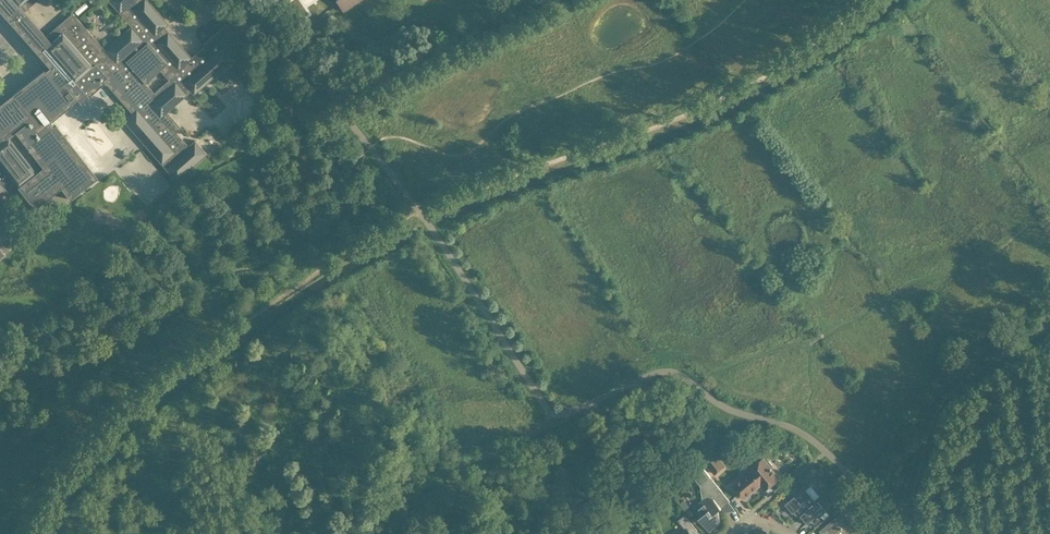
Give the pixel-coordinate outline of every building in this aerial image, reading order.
[(131,112),(123,120),(177,181),(207,154),(195,140),(189,146),(177,133),(182,128),(168,112),(191,92),(194,95),(235,59),(232,56),(244,44),(226,24),(203,44),(204,46),(192,57),(165,27),(169,24),(148,0),(108,0),(131,26),(105,49),(72,13),(47,35),(25,11),(37,0),(0,0),(0,10),(50,67),(46,71),(45,69),(13,94),(0,104),(0,198),(8,192),(3,186),(12,178),(18,186),(35,208),(61,188),(70,199),(98,178),(56,125),(54,126),(51,122),(72,105),(72,104),(78,99),(81,104),(105,83),(106,85),(106,84),(131,112)] [(343,11),(360,0),(336,0),(343,11)] [(88,6),(84,2),(75,10),(78,14),(88,6)] [(706,462),(715,473),(725,465),(716,454),(706,462)] [(733,485),(744,498),(761,483),(766,489),(780,478),(771,467),(773,466),(773,464),(769,460),(768,460),(766,461),(763,458),(749,469),(751,471),(733,485)] [(703,500),(693,507),(700,516),(699,517),(703,523),(710,531),(721,522),(719,513),(719,509),(729,501),(730,500),(723,492),(711,476),(706,469),(699,461),(694,465),(698,471),(693,475),(701,484),(703,500)] [(800,515),(807,524),(813,519),(815,522),(819,519),(818,518),(826,511),(818,501),(816,502),(806,489),(799,495),(800,496),(797,498),(795,496),(785,503),(793,513),(797,509),(801,514),(800,515)] [(666,490),(660,495),(665,501),(671,496),(666,490)] [(842,493),(842,497),(845,501),(851,497),(845,490),(842,493)] [(684,499),(680,503),(685,509),(690,506),(684,499)] [(856,526),(854,527),(842,512),(820,530),(823,533),(862,533),(856,526)] [(698,530),(685,514),(678,519),(686,529),(680,533),(692,533),(698,530)]
